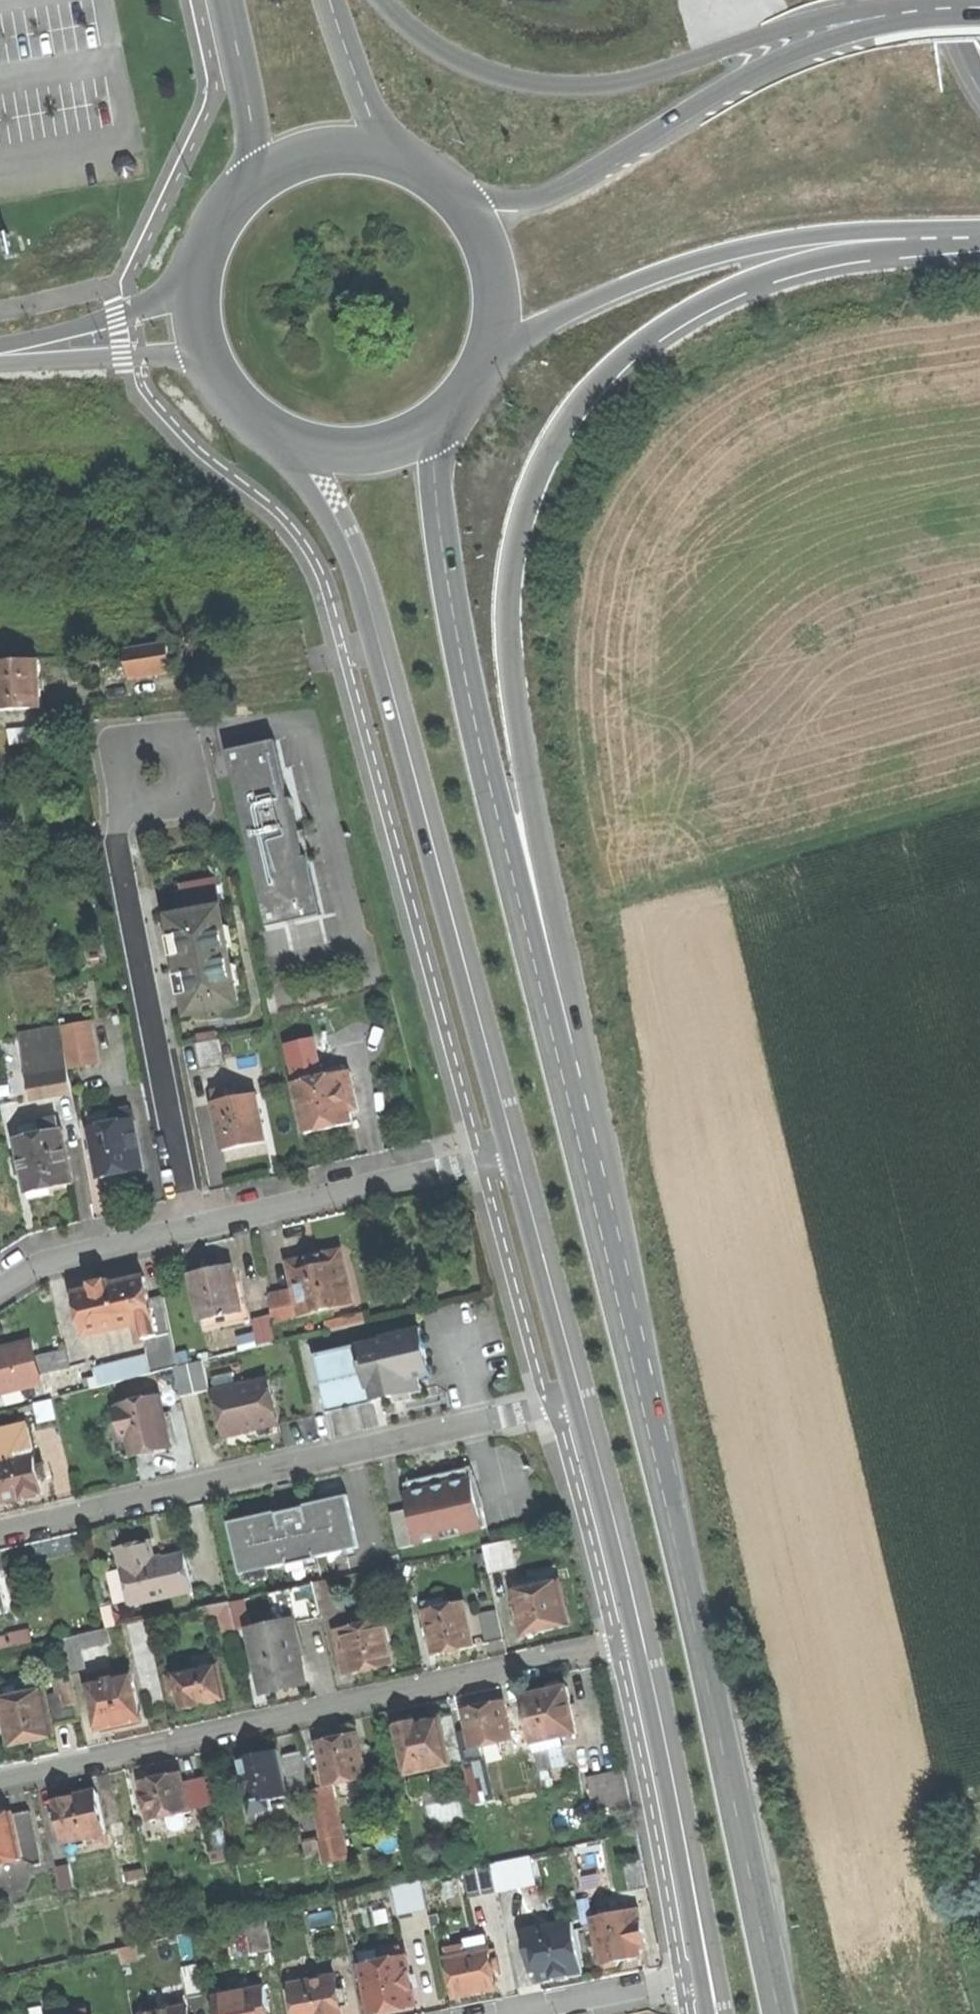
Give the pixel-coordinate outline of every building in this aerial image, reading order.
[(129,678),(168,671),(164,642),(124,648),(129,678)] [(0,657),(0,706),(40,704),(39,682),(38,656),(0,657)] [(275,740),(228,751),(268,927),(321,915),(308,856),(305,857),(292,798),(288,799),(275,740)] [(184,885),(189,914),(221,908),(222,908),(216,878),(184,885)] [(216,1010),(240,1006),(221,908),(189,914),(172,918),(191,1015),(216,1010)] [(91,1023),(61,1029),(68,1068),(98,1062),(91,1023)] [(68,1068),(61,1029),(21,1036),(33,1101),(73,1093),(68,1068)] [(201,1071),(223,1066),(218,1040),(196,1044),(201,1071)] [(287,1046),(295,1084),(321,1078),(312,1040),(287,1046)] [(295,1084),(306,1133),(327,1128),(352,1123),(350,1111),(358,1110),(350,1072),(321,1078),(295,1084)] [(214,1104),(223,1151),(244,1146),(266,1142),(256,1095),(228,1100),(226,1090),(213,1093),(215,1103),(214,1104)] [(90,1128),(100,1177),(125,1173),(144,1169),(135,1120),(133,1120),(131,1110),(114,1113),(116,1123),(90,1128)] [(88,1118),(90,1128),(116,1123),(114,1113),(88,1118)] [(39,1121),(42,1134),(60,1130),(57,1117),(39,1121)] [(42,1134),(17,1140),(21,1159),(16,1160),(19,1175),(25,1174),(29,1193),(32,1193),(33,1198),(52,1193),(51,1188),(59,1187),(75,1183),(63,1130),(60,1130),(42,1134)] [(296,1290),(301,1316),(353,1304),(341,1251),(323,1255),(315,1257),(307,1259),(289,1263),(296,1290)] [(204,1330),(250,1320),(242,1281),(236,1282),(232,1266),(210,1271),(191,1275),(204,1330)] [(137,1340),(146,1338),(159,1335),(151,1301),(145,1278),(111,1286),(109,1280),(100,1282),(91,1284),(92,1290),(77,1293),(87,1337),(134,1326),(137,1340)] [(302,1319),(301,1316),(296,1290),(269,1296),(272,1315),(274,1325),(302,1319)] [(165,1298),(151,1301),(159,1335),(173,1332),(165,1298)] [(278,1344),(274,1325),(272,1315),(256,1320),(261,1348),(278,1344)] [(337,1321),(340,1330),(360,1325),(358,1316),(337,1321)] [(358,1348),(316,1358),(328,1411),(373,1401),(412,1392),(410,1383),(413,1382),(415,1379),(424,1377),(427,1379),(433,1377),(422,1328),(382,1337),(383,1340),(358,1346),(358,1348)] [(159,1335),(146,1338),(150,1358),(154,1373),(175,1369),(181,1367),(173,1332),(159,1335)] [(42,1383),(40,1374),(36,1358),(32,1342),(1,1350),(0,1350),(0,1393),(42,1383)] [(66,1351),(36,1358),(40,1374),(70,1367),(66,1351)] [(98,1386),(154,1373),(150,1358),(95,1371),(96,1378),(98,1386)] [(204,1362),(181,1367),(175,1369),(181,1397),(210,1391),(204,1362)] [(91,1388),(98,1386),(96,1378),(89,1379),(91,1388)] [(254,1430),(279,1424),(269,1380),(215,1392),(226,1436),(254,1430)] [(144,1452),(172,1446),(160,1396),(119,1406),(119,1408),(114,1409),(121,1438),(126,1437),(130,1456),(144,1452)] [(6,1461),(5,1456),(35,1449),(29,1424),(0,1431),(0,1463),(6,1461)] [(44,1494),(41,1480),(38,1466),(35,1455),(6,1461),(0,1463),(0,1490),(0,1491),(3,1503),(26,1498),(44,1494)] [(44,1465),(38,1466),(41,1480),(47,1478),(44,1465)] [(411,1510),(419,1543),(487,1527),(482,1504),(479,1505),(473,1480),(470,1481),(467,1470),(431,1478),(405,1484),(411,1510)] [(280,1511),(229,1523),(241,1575),(249,1573),(268,1569),(289,1564),(289,1565),(318,1559),(317,1558),(361,1548),(349,1496),(303,1506),(303,1508),(291,1511),(280,1513),(280,1511)] [(419,1544),(419,1543),(411,1510),(391,1515),(399,1549),(419,1544)] [(484,1546),(489,1572),(517,1566),(511,1540),(484,1546)] [(124,1569),(132,1607),(193,1593),(185,1555),(161,1560),(161,1562),(156,1563),(151,1542),(134,1546),(117,1549),(122,1570),(124,1569)] [(270,1577),(268,1569),(249,1573),(251,1581),(270,1577)] [(9,1610),(0,1574),(0,1612),(9,1610)] [(337,1579),(316,1583),(321,1606),(335,1603),(334,1600),(341,1598),(337,1579)] [(514,1591),(524,1635),(549,1630),(570,1625),(560,1581),(514,1591)] [(231,1602),(238,1629),(251,1626),(245,1598),(231,1602)] [(429,1603),(431,1610),(446,1606),(445,1599),(429,1603)] [(231,1602),(219,1605),(222,1615),(226,1632),(238,1629),(231,1602)] [(431,1610),(426,1611),(435,1655),(457,1650),(474,1646),(464,1602),(446,1606),(431,1610)] [(201,1610),(203,1620),(222,1615),(219,1605),(201,1610)] [(480,1614),(487,1643),(504,1640),(498,1610),(480,1614)] [(382,1621),(336,1631),(342,1655),(349,1653),(353,1673),(373,1669),(392,1664),(382,1621)] [(291,1687),(306,1684),(293,1622),(253,1630),(266,1692),(291,1687)] [(7,1634),(8,1637),(11,1650),(32,1645),(28,1629),(7,1634)] [(63,1639),(69,1669),(71,1676),(87,1673),(82,1649),(111,1643),(108,1629),(63,1639)] [(11,1650),(8,1637),(0,1638),(0,1652),(11,1650)] [(196,1660),(198,1669),(213,1666),(211,1657),(196,1660)] [(185,1710),(201,1706),(204,1706),(203,1704),(217,1701),(226,1699),(218,1665),(213,1666),(198,1669),(174,1675),(182,1710),(185,1710)] [(60,1690),(45,1694),(52,1726),(81,1720),(71,1676),(69,1669),(56,1672),(60,1690)] [(88,1683),(98,1730),(120,1725),(142,1720),(132,1674),(88,1683)] [(522,1697),(532,1744),(563,1737),(581,1733),(570,1686),(568,1687),(563,1681),(552,1684),(550,1691),(538,1694),(522,1697)] [(4,1684),(6,1694),(18,1692),(15,1682),(4,1684)] [(0,1696),(0,1697),(11,1747),(15,1746),(15,1747),(19,1750),(29,1748),(31,1744),(31,1742),(45,1739),(55,1737),(52,1726),(45,1694),(43,1686),(18,1692),(6,1694),(0,1696)] [(465,1710),(473,1749),(512,1740),(504,1701),(482,1706),(465,1710)] [(404,1759),(407,1774),(451,1764),(440,1718),(428,1721),(419,1723),(418,1721),(415,1721),(415,1720),(411,1717),(402,1719),(399,1724),(399,1725),(396,1725),(399,1740),(403,1759),(404,1759)] [(336,1738),(318,1743),(326,1779),(319,1781),(321,1788),(333,1785),(367,1777),(357,1734),(336,1738)] [(532,1744),(534,1753),(565,1746),(563,1737),(532,1744)] [(565,1746),(534,1753),(538,1772),(569,1765),(565,1746)] [(264,1754),(240,1760),(244,1777),(241,1778),(244,1790),(247,1789),(252,1814),(271,1809),(269,1800),(287,1796),(277,1752),(264,1754)] [(284,1756),(292,1794),(310,1790),(302,1752),(284,1756)] [(142,1782),(151,1821),(167,1817),(184,1813),(190,1812),(189,1810),(183,1782),(181,1773),(162,1777),(142,1782)] [(624,1773),(590,1780),(596,1809),(631,1802),(624,1773)] [(215,1775),(199,1779),(205,1806),(221,1803),(215,1775)] [(199,1779),(183,1782),(189,1810),(205,1806),(199,1779)] [(344,1835),(333,1785),(321,1788),(310,1790),(321,1841),(344,1835)] [(65,1843),(106,1833),(97,1792),(72,1798),(56,1801),(65,1843)] [(430,1805),(431,1820),(459,1820),(459,1805),(430,1805)] [(30,1811),(12,1815),(22,1859),(35,1866),(41,1865),(30,1811)] [(22,1859),(12,1815),(12,1813),(0,1815),(0,1864),(22,1859)] [(187,1824),(184,1813),(167,1817),(170,1828),(175,1831),(184,1829),(187,1824)] [(109,1824),(112,1839),(137,1834),(134,1818),(109,1824)] [(208,1830),(214,1853),(229,1850),(224,1827),(208,1830)] [(349,1856),(344,1835),(321,1841),(323,1851),(326,1861),(349,1856)] [(307,1854),(323,1851),(321,1841),(304,1844),(307,1854)] [(211,1854),(214,1865),(234,1860),(232,1849),(229,1850),(214,1853),(211,1854)] [(491,1865),(497,1893),(536,1884),(530,1857),(491,1865)] [(54,1868),(59,1890),(72,1887),(67,1865),(54,1868)] [(470,1899),(497,1893),(491,1865),(464,1871),(470,1899)] [(126,1874),(129,1884),(147,1880),(145,1870),(126,1874)] [(398,1916),(427,1910),(421,1882),(392,1887),(398,1916)] [(610,1902),(612,1913),(629,1910),(627,1898),(610,1902)] [(592,1917),(602,1964),(603,1964),(607,1967),(617,1965),(620,1960),(625,1959),(640,1956),(639,1948),(646,1946),(639,1908),(629,1910),(612,1913),(592,1917)] [(249,1921),(255,1952),(273,1948),(267,1917),(249,1921)] [(539,1969),(541,1980),(561,1976),(582,1972),(573,1923),(524,1933),(531,1970),(539,1969)] [(465,1945),(467,1955),(490,1950),(487,1935),(464,1940),(465,1945)] [(118,1949),(121,1962),(139,1958),(136,1945),(118,1949)] [(446,1949),(448,1959),(467,1955),(465,1945),(446,1949)] [(415,2006),(406,1957),(401,1958),(399,1949),(385,1952),(386,1961),(361,1966),(370,2013),(374,2013),(391,2011),(415,2006)] [(448,1959),(456,1998),(478,1993),(498,1990),(494,1973),(490,1951),(490,1950),(467,1955),(448,1959)] [(496,1950),(490,1951),(494,1973),(500,1972),(496,1950)] [(183,1968),(189,1997),(203,1994),(198,1965),(183,1968)] [(298,2013),(343,2013),(336,1977),(292,1986),(298,2013)] [(215,1997),(218,2013),(270,2013),(264,1988),(215,1997)]
